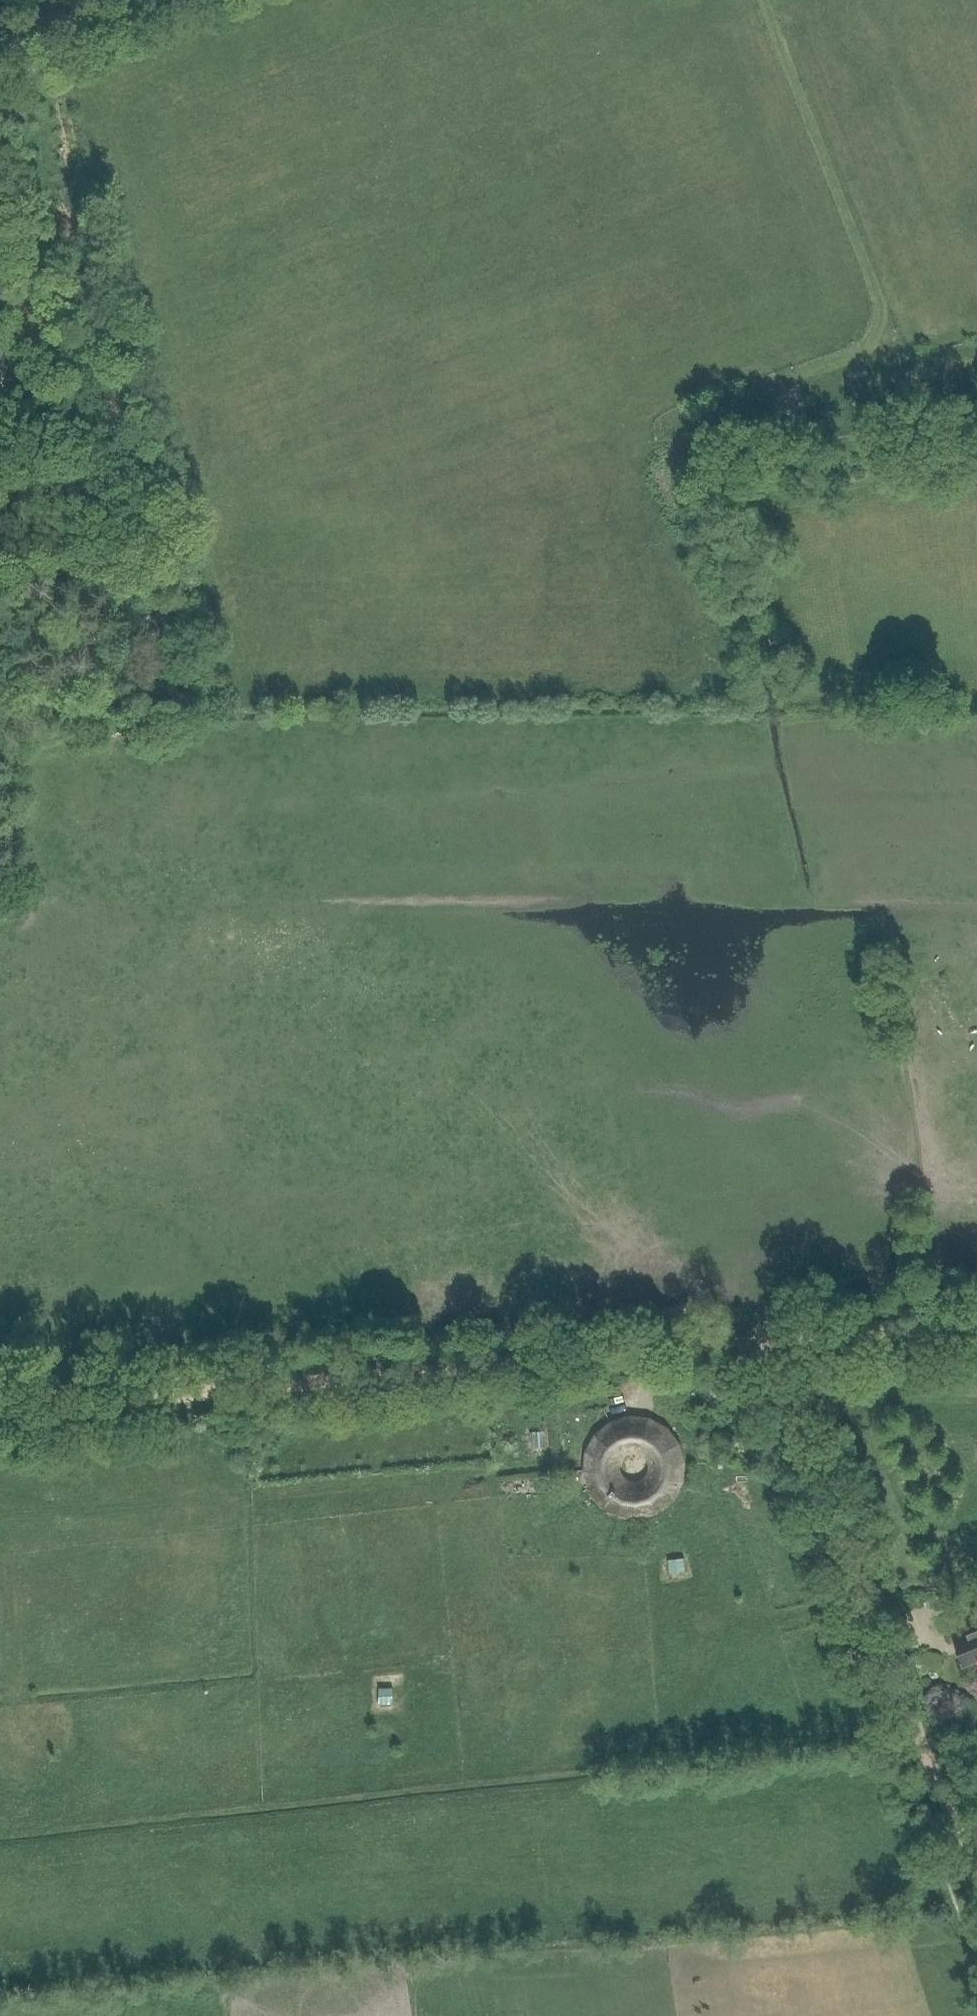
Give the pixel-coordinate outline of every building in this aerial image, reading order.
[(632,1515),(644,1514),(656,1510),(666,1503),(675,1493),(680,1482),(682,1469),(681,1457),(677,1445),(669,1434),(660,1426),(648,1421),(636,1419),(623,1420),(611,1424),(601,1431),(593,1441),(588,1452),(585,1465),(587,1477),(591,1489),(598,1500),(608,1508),(619,1513),(632,1515)] [(952,1638),(964,1667),(976,1661),(976,1628),(952,1638)]
